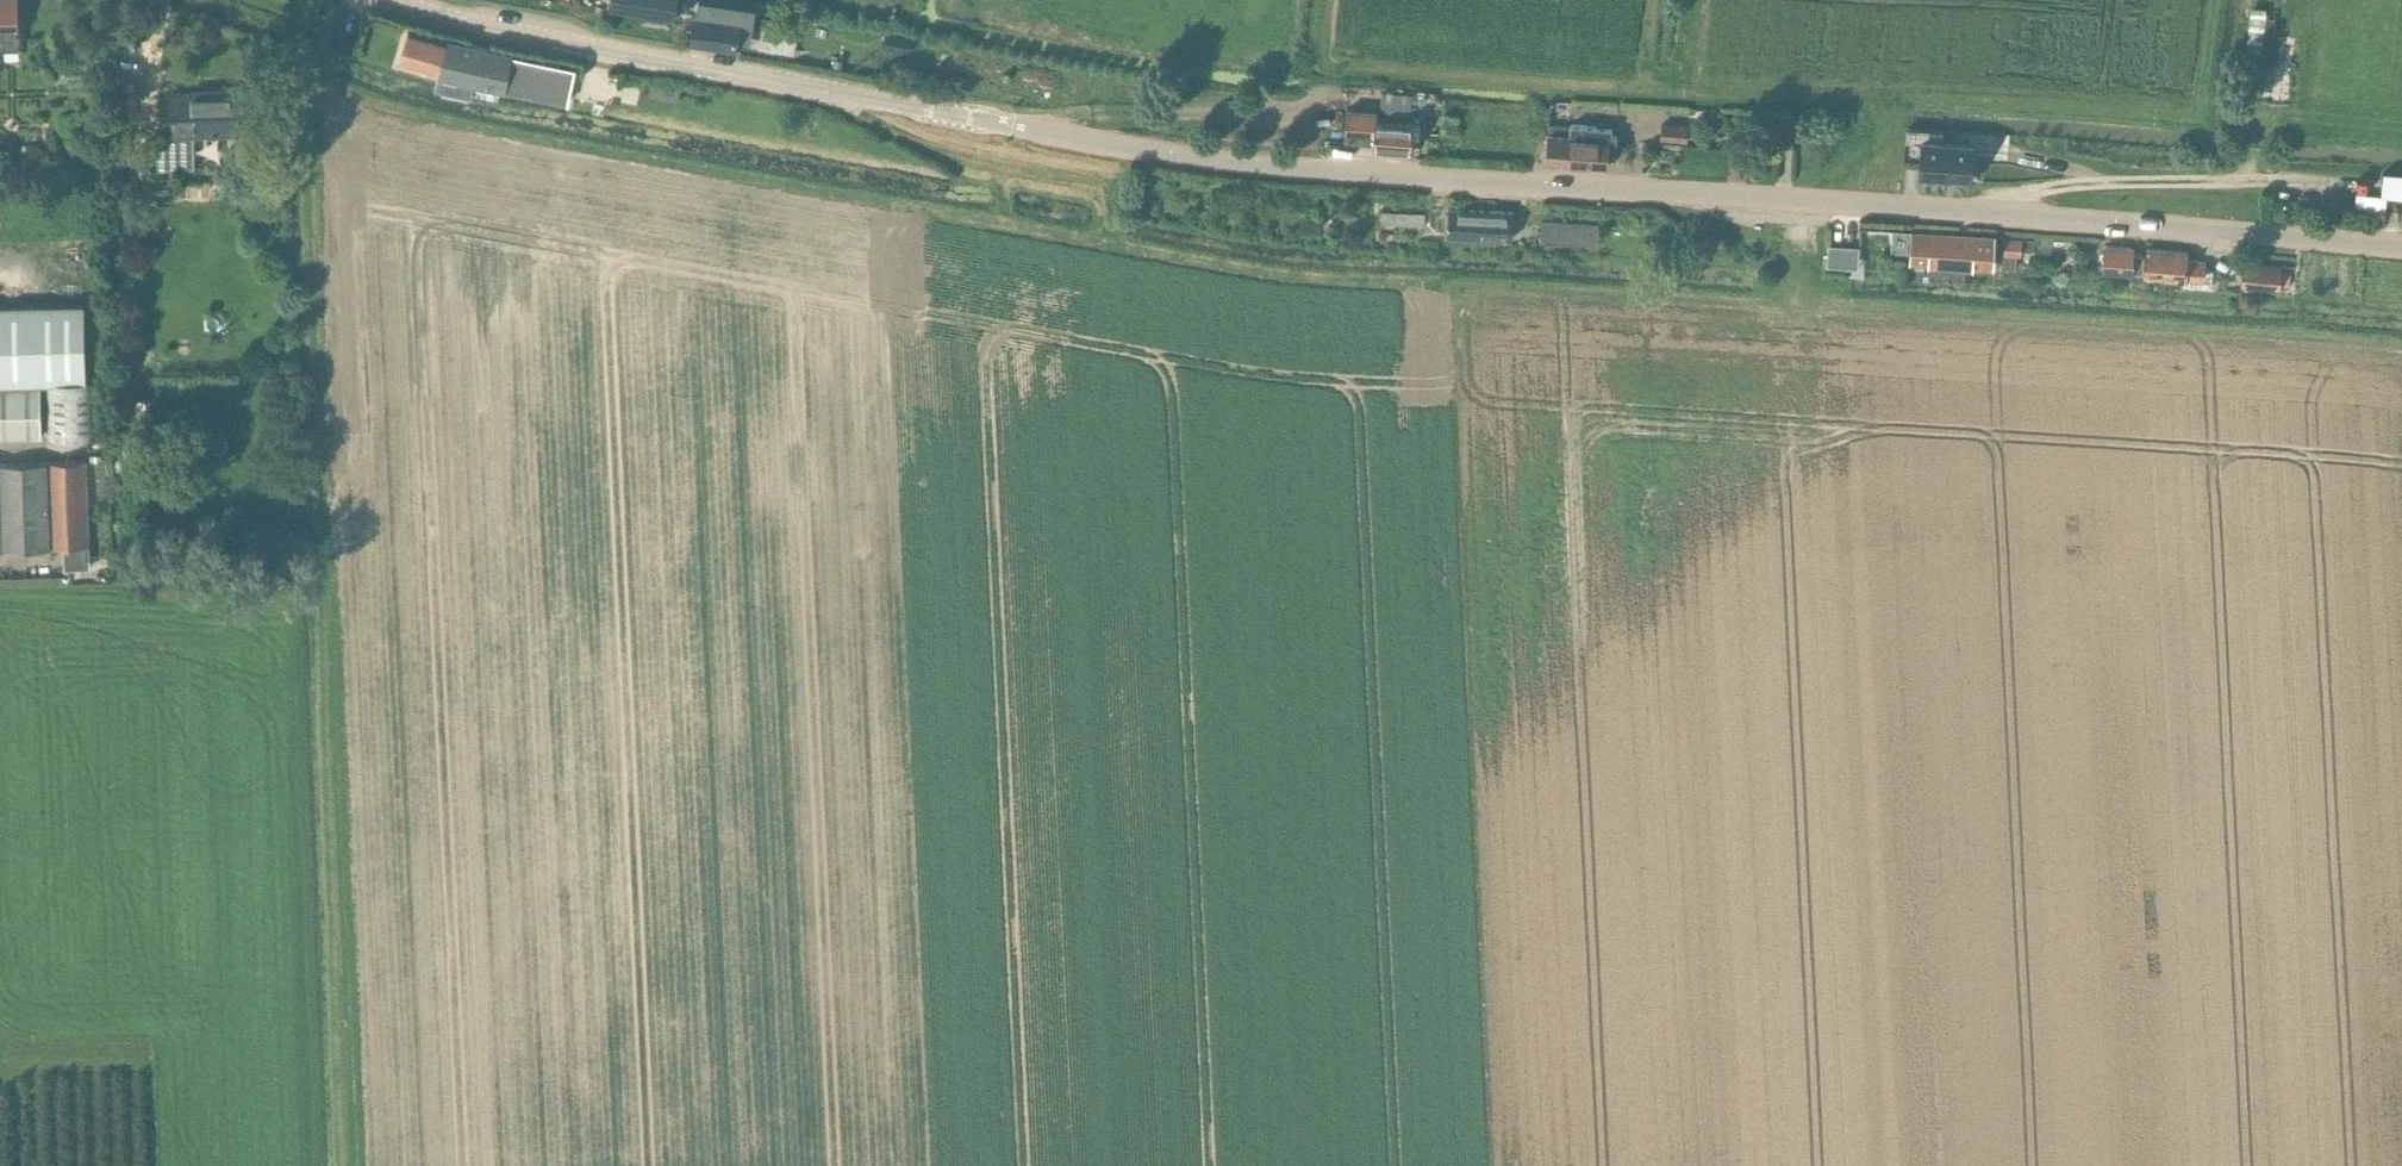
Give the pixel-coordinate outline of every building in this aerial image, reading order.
[(18,0),(0,0),(0,46),(4,46),(4,50),(20,50),(18,0)] [(609,10),(674,20),(676,10),(677,0),(610,0),(609,10)] [(691,42),(735,49),(740,24),(755,27),(759,7),(743,4),(717,0),(699,0),(691,42)] [(445,44),(408,32),(402,56),(440,68),(439,73),(568,102),(576,68),(446,39),(445,44)] [(164,135),(156,135),(157,167),(157,169),(193,168),(193,136),(193,134),(237,132),(235,91),(235,89),(169,92),(171,135),(164,135)] [(1409,115),(1410,94),(1381,93),(1380,113),(1409,115)] [(1346,126),(1345,143),(1355,143),(1375,144),(1376,144),(1376,150),(1408,152),(1409,138),(1410,129),(1410,123),(1387,122),(1376,121),(1377,110),(1375,110),(1347,109),(1346,126)] [(1778,115),(1778,146),(1793,147),(1793,115),(1778,115)] [(1687,142),(1689,125),(1661,122),(1659,140),(1687,142)] [(1548,136),(1546,164),(1607,168),(1608,153),(1615,153),(1616,142),(1617,136),(1611,136),(1612,128),(1571,126),(1569,126),(1549,124),(1549,125),(1548,129),(1548,133),(1548,136)] [(1905,135),(1903,160),(1919,161),(1920,161),(1919,166),(1919,176),(1919,179),(1972,182),(1972,179),(1973,162),(1974,143),(1942,141),(1943,137),(1943,132),(1915,130),(1909,129),(1905,129),(1905,135)] [(2381,196),(2385,196),(2401,197),(2401,173),(2389,172),(2383,171),(2383,172),(2382,178),(2381,196)] [(2356,194),(2354,211),(2384,214),(2385,199),(2385,196),(2381,196),(2356,194)] [(1511,238),(1513,220),(1513,213),(1449,210),(1447,235),(1511,238)] [(1382,211),(1381,224),(1424,226),(1425,214),(1382,211)] [(1597,243),(1598,228),(1598,225),(1541,221),(1540,239),(1597,243)] [(1892,231),(1892,249),(1910,250),(1910,262),(1992,266),(1994,234),(1911,230),(1911,231),(1892,231)] [(2033,252),(2034,241),(2005,239),(2003,268),(2015,269),(2016,255),(2020,255),(2021,251),(2033,252)] [(1827,245),(1827,264),(1857,265),(1858,246),(1827,245)] [(2144,256),(2131,255),(2132,248),(2104,246),(2102,269),(2130,272),(2143,273),(2143,274),(2185,277),(2184,284),(2211,286),(2212,269),(2203,269),(2204,260),(2187,258),(2188,252),(2145,248),(2144,256)] [(2279,269),(2280,267),(2243,264),(2242,283),(2279,286),(2279,269)] [(2279,269),(2279,286),(2289,286),(2290,270),(2279,269)] [(0,307),(0,390),(27,389),(41,389),(41,384),(47,384),(47,388),(95,387),(95,384),(85,383),(83,304),(0,307)] [(95,387),(47,388),(48,440),(96,441),(95,387)] [(0,390),(0,422),(0,438),(42,436),(41,389),(27,389),(0,390)] [(46,461),(49,548),(64,547),(64,569),(90,568),(90,546),(86,460),(46,461)] [(49,548),(46,461),(0,463),(0,464),(1,550),(49,548)]
